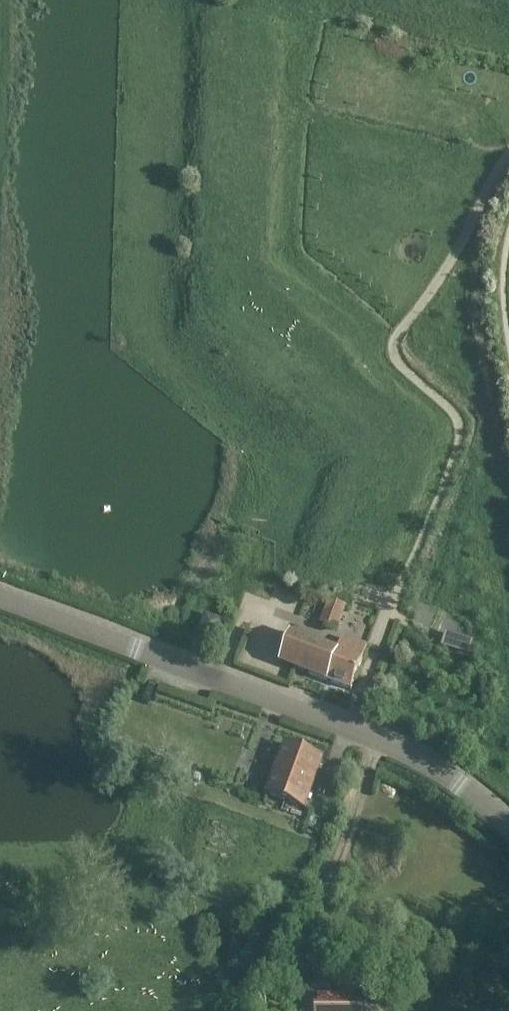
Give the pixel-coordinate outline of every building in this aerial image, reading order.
[(368,588),(357,617),(375,623),(385,594),(368,588)] [(327,598),(318,623),(336,629),(345,605),(327,598)] [(215,638),(220,624),(206,619),(201,633),(215,638)] [(351,690),(362,659),(366,647),(341,637),(336,650),(291,634),(280,664),(351,690)] [(472,644),(444,636),(440,649),(468,657),(472,644)] [(304,808),(322,759),(284,745),(266,794),(304,808)] [(362,1001),(313,1000),(313,1010),(362,1010),(362,1001)]
